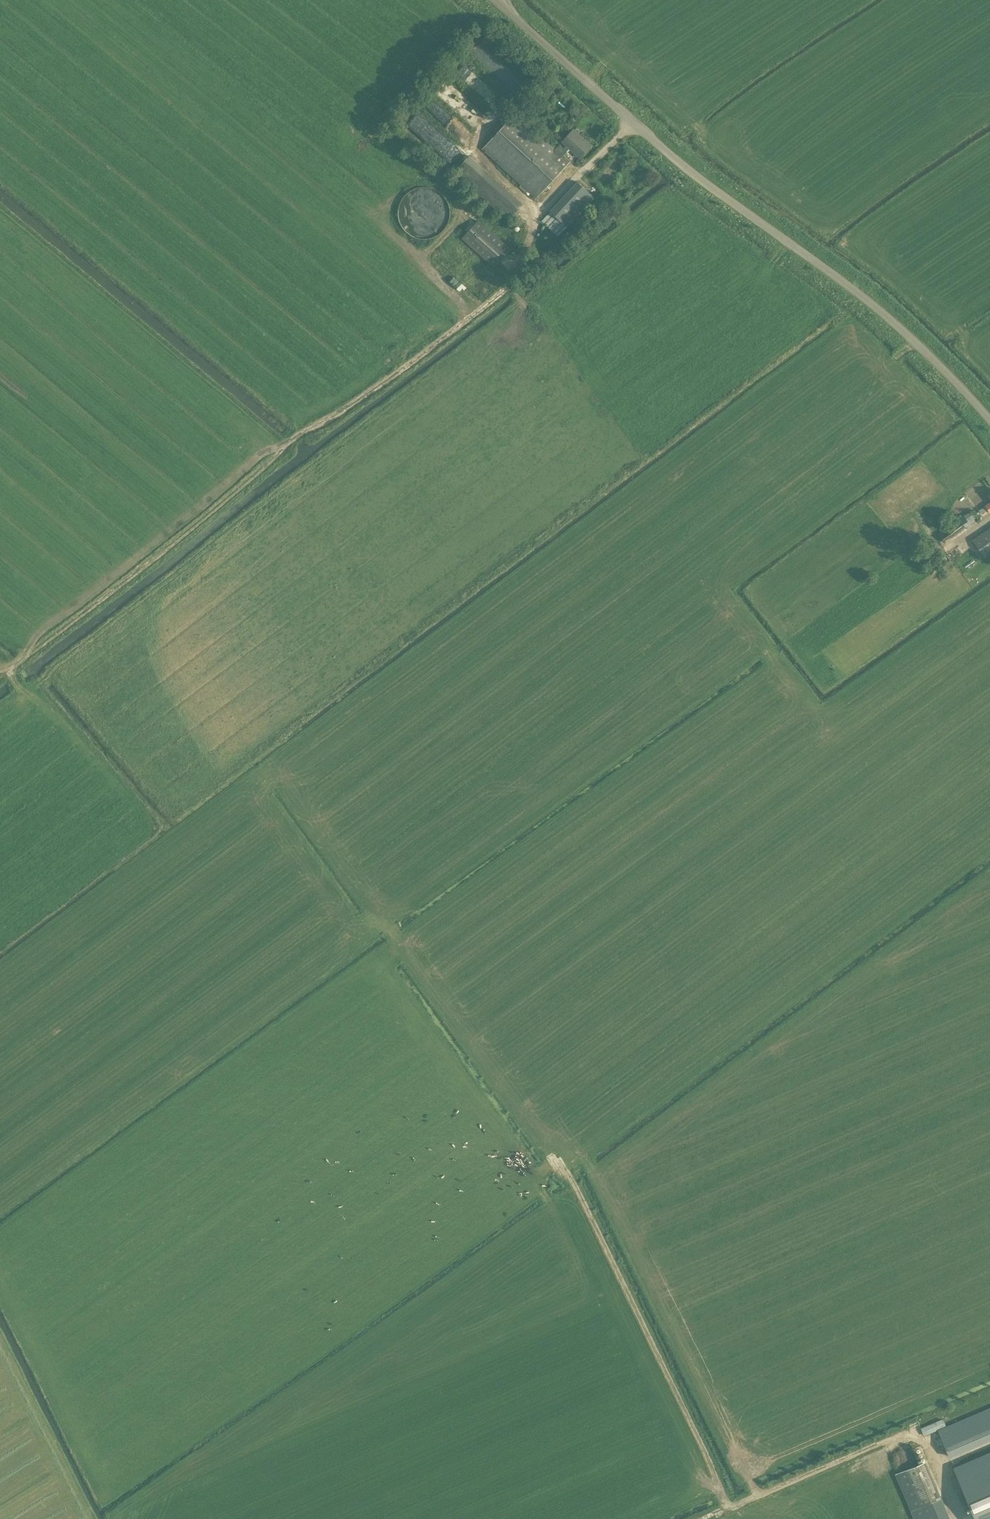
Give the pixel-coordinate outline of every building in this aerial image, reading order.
[(491,72),(501,62),(481,43),(471,53),(491,72)] [(571,161),(564,155),(569,148),(580,158),(591,145),(573,129),(562,142),(566,145),(564,148),(560,144),(556,148),(516,111),(481,149),(536,199),(571,161)] [(523,204),(469,155),(453,172),(507,221),(523,204)] [(577,181),(550,211),(550,212),(542,221),(559,236),(567,227),(589,203),(590,204),(595,197),(577,181)] [(438,185),(397,198),(410,239),(451,227),(438,185)] [(494,268),(498,263),(511,249),(478,219),(461,238),(494,268)] [(945,543),(970,524),(975,520),(969,512),(964,515),(963,515),(959,518),(957,515),(948,522),(950,525),(939,533),(945,543)] [(985,558),(989,554),(989,527),(972,539),(985,558)] [(989,1439),(989,1407),(946,1426),(943,1418),(921,1428),(924,1436),(938,1430),(949,1457),(989,1439)] [(897,1472),(916,1518),(954,1518),(944,1493),(942,1494),(929,1461),(925,1461),(897,1472)]
